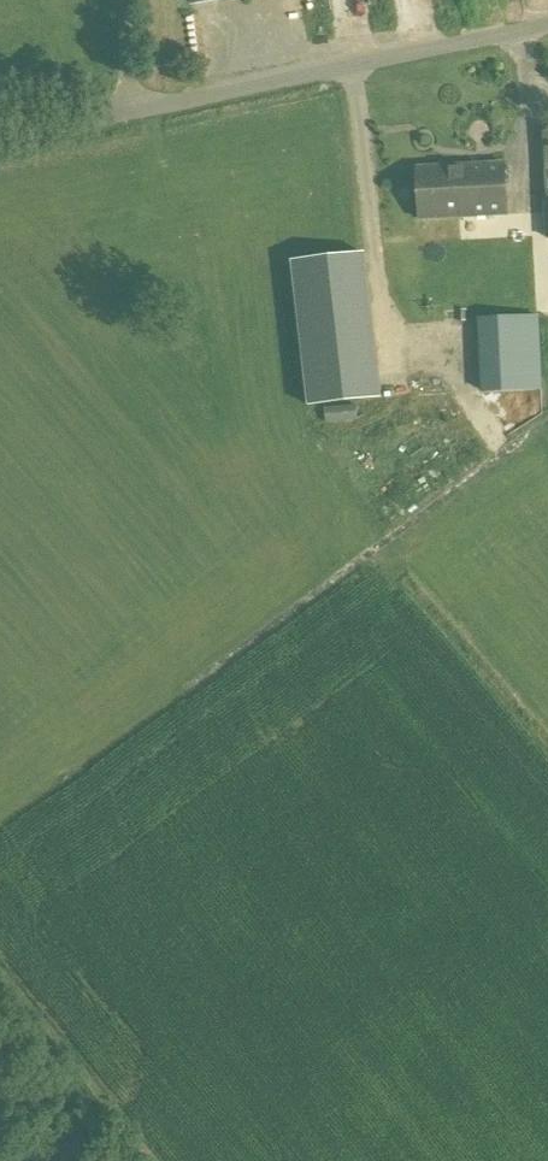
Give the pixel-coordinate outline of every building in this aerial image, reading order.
[(461,246),(460,217),(507,215),(504,164),(419,168),(421,217),(413,217),(414,248),(417,311),(537,306),(534,243),(461,246)] [(481,393),(542,390),(538,315),(477,318),(481,393)] [(448,408),(448,397),(420,396),(419,407),(448,408)]
